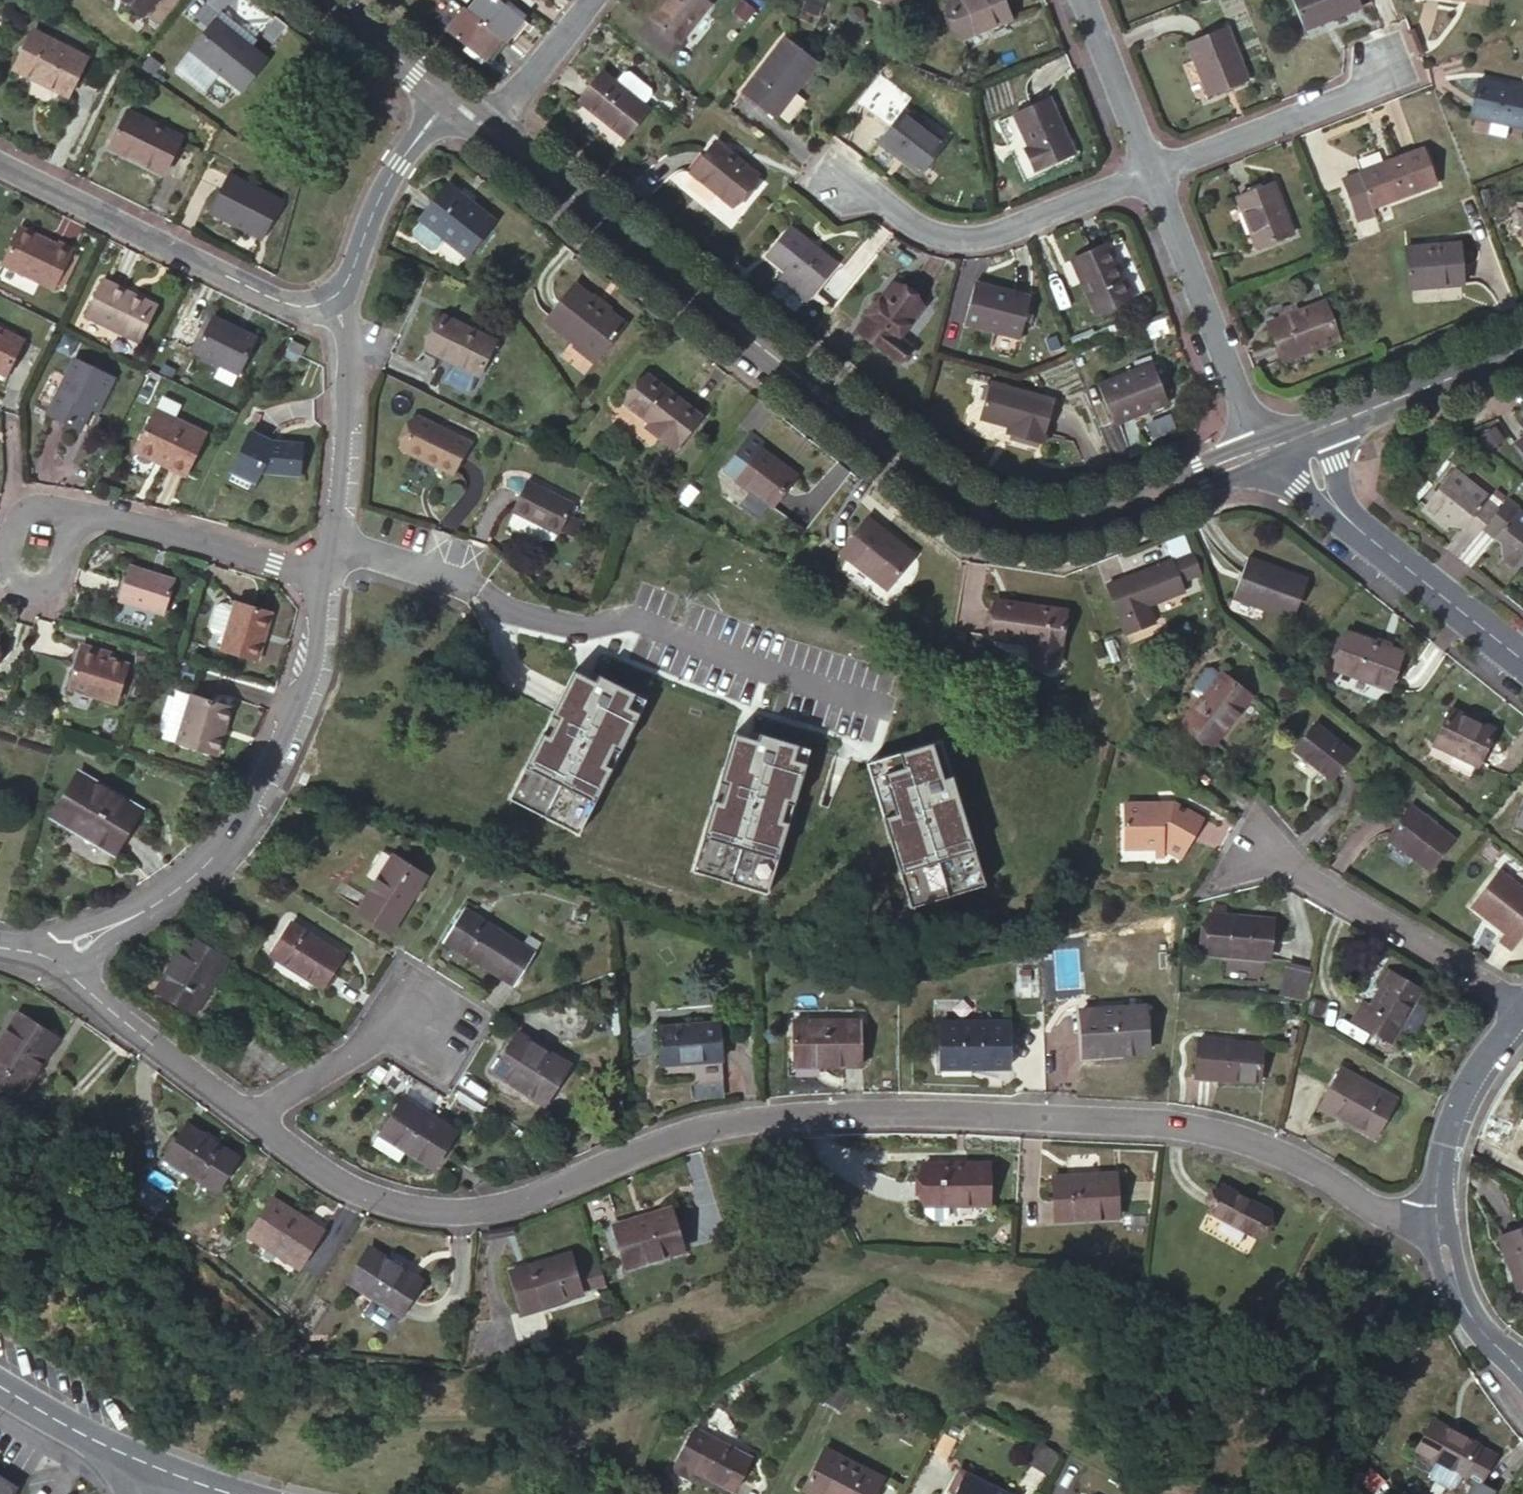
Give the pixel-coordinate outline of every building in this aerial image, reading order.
[(144,15),(156,0),(124,0),(144,15)] [(465,10),(501,39),(505,42),(525,17),(508,2),(505,6),(497,0),(473,0),(465,10)] [(704,0),(663,0),(641,28),(671,52),(709,4),(704,0)] [(738,12),(752,22),(762,9),(751,0),(747,0),(738,12)] [(799,14),(815,21),(822,5),(810,0),(805,0),(799,14)] [(1010,18),(1002,0),(948,0),(946,1),(961,38),(1010,18)] [(1303,31),(1361,8),(1358,0),(1291,0),(1303,31)] [(465,10),(461,7),(444,29),(466,47),(463,50),(480,64),(501,39),(465,10)] [(266,57),(214,18),(190,50),(242,89),(266,57)] [(1248,81),(1227,26),(1185,42),(1207,97),(1248,81)] [(87,60),(32,32),(14,68),(69,96),(87,60)] [(774,117),(815,63),(783,38),(741,92),(774,117)] [(601,72),(577,102),(624,139),(647,109),(641,104),(615,83),(601,72)] [(623,74),(615,83),(641,104),(652,92),(628,73),(623,74)] [(1477,78),(1469,116),(1522,129),(1522,89),(1477,78)] [(1073,153),(1048,99),(1014,114),(1028,146),(1024,148),(1034,170),(1073,153)] [(185,136),(130,110),(113,146),(168,172),(185,136)] [(920,175),(945,144),(901,110),(877,142),(920,175)] [(755,175),(713,142),(689,173),(731,206),(755,175)] [(1437,184),(1422,147),(1357,171),(1358,173),(1341,179),(1353,212),(1370,205),(1371,209),(1437,184)] [(489,217),(442,178),(414,215),(415,216),(437,234),(460,253),(489,217)] [(284,215),(236,181),(210,216),(259,251),(284,215)] [(1235,197),(1255,249),(1294,234),(1273,181),(1235,197)] [(1371,209),(1370,205),(1353,212),(1357,223),(1374,216),(1371,209)] [(437,234),(415,216),(407,226),(407,232),(423,245),(428,245),(437,234)] [(60,243),(24,224),(6,261),(58,286),(60,282),(76,250),(77,247),(62,239),(60,243)] [(834,264),(789,227),(766,257),(784,272),(811,293),(834,264)] [(1463,286),(1460,242),(1404,246),(1408,290),(1463,286)] [(1107,245),(1071,260),(1094,313),(1130,298),(1107,245)] [(76,250),(60,282),(64,283),(79,252),(76,250)] [(804,302),(811,293),(784,272),(777,281),(804,302)] [(136,337),(153,302),(106,279),(89,314),(136,337)] [(620,320),(571,282),(544,315),(595,353),(620,320)] [(1019,338),(1030,297),(974,282),(963,324),(993,332),(1016,338),(1019,338)] [(921,307),(891,284),(855,330),(886,353),(897,361),(909,346),(898,337),(921,307)] [(1266,322),(1281,362),(1339,340),(1324,300),(1298,310),(1280,317),(1266,322)] [(1298,310),(1294,301),(1277,308),(1280,317),(1298,310)] [(158,305),(153,302),(136,337),(141,340),(158,305)] [(496,338),(444,312),(427,345),(451,357),(443,374),(470,387),(496,338)] [(1148,323),(1153,337),(1170,331),(1164,317),(1148,323)] [(253,348),(212,322),(191,353),(231,380),(253,348)] [(0,324),(0,367),(11,372),(27,338),(0,324)] [(1012,355),(1016,338),(993,332),(989,349),(1012,355)] [(286,355),(281,364),(295,372),(300,363),(286,355)] [(114,377),(77,357),(49,411),(81,426),(91,405),(98,408),(114,377)] [(1114,424),(1167,402),(1164,393),(1158,380),(1151,363),(1098,384),(1114,424)] [(702,421),(647,374),(623,403),(651,426),(647,430),(675,454),(702,421)] [(1158,380),(1164,393),(1169,391),(1164,378),(1158,380)] [(1053,400),(988,382),(978,418),(1008,426),(1005,434),(1042,444),(1053,400)] [(152,402),(133,442),(161,455),(159,459),(183,469),(204,425),(152,402)] [(468,441),(420,416),(404,448),(452,473),(468,441)] [(276,440),(256,429),(231,478),(251,489),(259,472),(301,474),(304,441),(276,440)] [(1513,443),(1522,457),(1522,436),(1513,443)] [(161,455),(133,442),(131,446),(159,459),(161,455)] [(791,470),(758,444),(733,476),(766,502),(791,470)] [(1488,497),(1454,469),(1420,510),(1445,530),(1447,527),(1463,528),(1474,537),(1481,527),(1497,508),(1486,499),(1488,497)] [(571,501),(523,480),(510,510),(554,529),(557,531),(571,501)] [(1516,510),(1518,508),(1505,498),(1497,508),(1481,527),(1499,542),(1501,558),(1499,561),(1514,573),(1522,562),(1522,515),(1516,510)] [(505,520),(507,525),(544,542),(549,540),(554,529),(510,510),(505,520)] [(914,553),(866,514),(838,549),(886,587),(914,553)] [(1200,574),(1192,553),(1172,561),(1171,560),(1106,585),(1125,634),(1154,623),(1147,605),(1174,595),(1184,591),(1180,582),(1200,574)] [(1247,557),(1231,597),(1291,620),(1307,580),(1247,557)] [(172,577),(129,563),(118,596),(161,611),(172,577)] [(270,608),(234,598),(219,645),(255,657),(270,608)] [(1007,603),(997,601),(995,611),(1005,613),(1007,603)] [(1058,657),(1065,612),(1007,603),(1005,613),(995,611),(992,638),(1031,643),(1030,652),(1058,657)] [(1348,631),(1334,669),(1388,689),(1402,651),(1348,631)] [(78,641),(77,646),(104,655),(105,649),(78,641)] [(104,655),(77,646),(65,684),(113,698),(124,661),(104,655)] [(1058,657),(1030,652),(1029,660),(1057,664),(1058,657)] [(1220,674),(1210,667),(1204,668),(1192,684),(1193,690),(1202,697),(1220,674)] [(1202,697),(1184,721),(1213,744),(1250,696),(1220,673),(1220,674),(1202,697)] [(585,700),(594,683),(579,675),(563,706),(570,710),(578,696),(585,700)] [(640,698),(605,679),(601,687),(594,683),(585,700),(578,696),(570,710),(563,706),(557,718),(562,721),(553,738),(548,735),(520,789),(541,799),(537,808),(563,821),(567,813),(589,824),(617,771),(613,768),(621,752),(626,754),(645,717),(633,711),(640,698)] [(227,702),(190,690),(175,736),(213,748),(227,702)] [(652,704),(640,698),(633,711),(645,717),(652,704)] [(1449,709),(1432,744),(1477,765),(1494,730),(1449,709)] [(562,721),(557,718),(548,735),(553,738),(562,721)] [(1314,724),(1293,750),(1331,780),(1351,754),(1314,724)] [(800,747),(761,736),(759,744),(752,742),(747,761),(739,758),(734,773),(726,771),(722,784),(727,786),(721,804),(716,802),(699,859),(721,866),(718,875),(747,884),(750,875),(772,882),(790,824),(785,823),(790,805),(796,806),(808,766),(796,762),(800,747)] [(747,761),(752,742),(736,737),(726,771),(734,773),(739,758),(747,761)] [(957,778),(946,741),(936,744),(947,781),(957,778)] [(936,744),(888,759),(899,796),(890,798),(896,815),(886,818),(887,819),(892,818),(898,837),(893,838),(911,897),(933,891),(936,900),(966,891),(964,882),(986,875),(968,816),(963,818),(957,799),(963,797),(957,778),(947,781),(936,744)] [(813,751),(800,747),(796,762),(808,766),(813,751)] [(617,771),(626,754),(621,752),(613,768),(617,771)] [(888,759),(870,764),(886,818),(896,815),(890,798),(899,796),(888,759)] [(138,813),(78,773),(52,810),(112,851),(138,813)] [(727,786),(722,784),(716,802),(721,804),(727,786)] [(541,799),(520,789),(516,797),(537,808),(541,799)] [(968,816),(963,797),(957,799),(963,818),(968,816)] [(1202,819),(1173,803),(1171,807),(1158,808),(1158,804),(1124,804),(1124,849),(1154,849),(1161,849),(1179,859),(1202,819)] [(790,824),(796,806),(790,805),(785,823),(790,824)] [(1410,808),(1387,837),(1428,870),(1451,841),(1410,808)] [(589,824),(567,813),(563,821),(584,832),(589,824)] [(892,818),(887,819),(893,838),(898,837),(892,818)] [(422,867),(391,848),(356,906),(386,926),(422,867)] [(1162,859),(1161,849),(1154,849),(1154,859),(1162,859)] [(721,866),(699,859),(696,869),(718,875),(721,866)] [(1498,869),(1470,905),(1484,916),(1486,915),(1506,931),(1498,940),(1511,950),(1522,935),(1522,889),(1522,888),(1498,869)] [(772,882),(750,875),(747,884),(770,891),(772,882)] [(986,875),(964,882),(966,891),(989,885),(986,875)] [(933,891),(911,897),(914,907),(936,900),(933,891)] [(536,948),(466,903),(446,936),(516,980),(536,948)] [(1226,905),(1213,904),(1212,914),(1225,915),(1226,905)] [(1212,914),(1207,954),(1268,960),(1272,920),(1225,915),(1212,914)] [(339,951),(286,917),(265,948),(320,983),(339,951)] [(224,952),(187,928),(154,981),(190,1005),(224,952)] [(1303,998),(1309,971),(1287,966),(1281,993),(1303,998)] [(1352,1021),(1391,1043),(1421,991),(1389,972),(1370,1005),(1363,1002),(1352,1021)] [(1080,1010),(1084,1056),(1147,1051),(1143,1005),(1080,1010)] [(852,1011),(785,1014),(786,1059),(853,1057),(852,1011)] [(15,1017),(0,1040),(0,1088),(16,1098),(53,1042),(15,1017)] [(719,1018),(659,1023),(662,1061),(692,1058),(693,1081),(724,1078),(723,1056),(719,1018)] [(1008,1022),(940,1022),(940,1062),(975,1062),(976,1067),(1008,1067),(1008,1022)] [(565,1061),(516,1029),(491,1066),(539,1098),(565,1061)] [(1259,1078),(1262,1043),(1198,1038),(1194,1079),(1232,1082),(1233,1076),(1259,1078)] [(1395,1099),(1340,1068),(1318,1106),(1339,1118),(1340,1115),(1375,1135),(1395,1099)] [(398,1091),(374,1126),(400,1143),(427,1161),(451,1126),(398,1091)] [(237,1153),(185,1120),(164,1153),(217,1187),(237,1153)] [(400,1143),(374,1126),(368,1136),(394,1153),(400,1143)] [(990,1164),(924,1164),(924,1204),(947,1204),(989,1204),(990,1164)] [(1052,1177),(1054,1220),(1118,1217),(1116,1174),(1052,1177)] [(1270,1209),(1220,1184),(1208,1207),(1258,1233),(1270,1209)] [(320,1229),(270,1196),(245,1235),(296,1266),(320,1229)] [(947,1204),(924,1204),(924,1213),(933,1219),(943,1219),(947,1218),(947,1204)] [(666,1210),(609,1225),(619,1265),(677,1249),(666,1210)] [(1499,1235),(1517,1291),(1522,1289),(1522,1227),(1499,1235)] [(419,1280),(369,1247),(348,1280),(398,1313),(419,1280)] [(573,1287),(567,1264),(564,1249),(502,1264),(514,1307),(575,1290),(573,1287)] [(573,1287),(597,1280),(591,1257),(567,1264),(573,1287)] [(850,1385),(836,1377),(823,1403),(837,1410),(850,1385)] [(1482,1446),(1433,1419),(1415,1450),(1434,1461),(1459,1474),(1464,1477),(1465,1477),(1479,1485),(1496,1454),(1482,1446)] [(692,1471),(734,1493),(752,1458),(709,1436),(692,1471)] [(1036,1441),(1024,1462),(1048,1475),(1060,1454),(1036,1441)] [(811,1493),(874,1493),(883,1478),(824,1447),(802,1489),(811,1493)] [(1459,1474),(1434,1461),(1428,1472),(1430,1479),(1446,1488),(1453,1486),(1459,1474)] [(965,1473),(960,1470),(949,1491),(955,1493),(954,1493),(1006,1493),(965,1473)] [(1366,1493),(1373,1493),(1380,1486),(1366,1473),(1356,1485),(1366,1493)] [(14,1487),(0,1479),(0,1493),(10,1493),(14,1487)]
